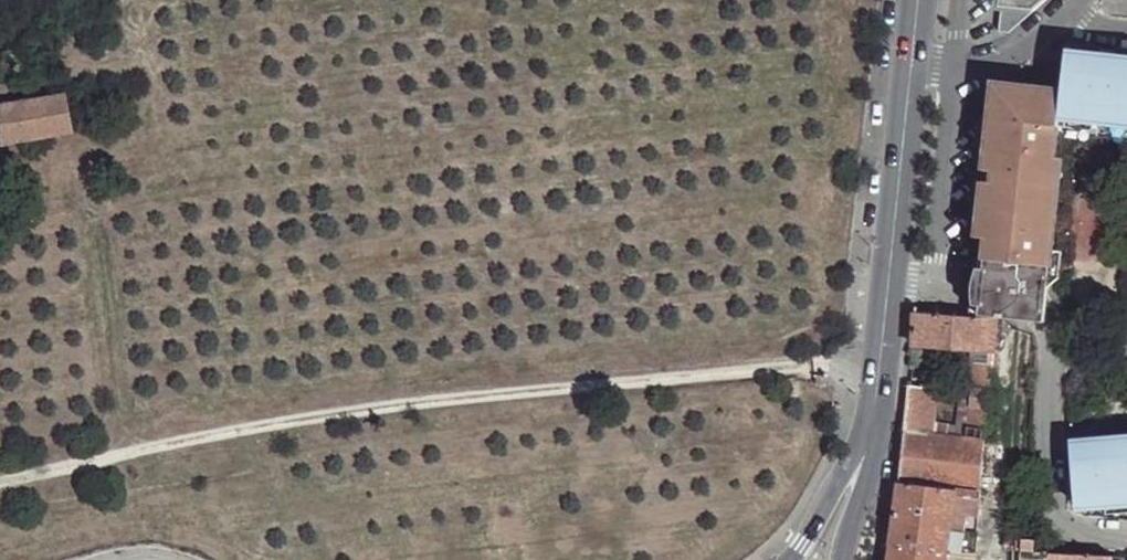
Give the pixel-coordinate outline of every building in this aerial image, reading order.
[(1005,7),(1002,33),(1013,34),(1022,27),(1049,0),(1005,0),(1005,7)] [(1074,46),(1066,55),(1062,89),(1058,134),(1079,136),(1126,141),(1126,52),(1074,46)] [(1062,89),(991,82),(978,235),(987,237),(987,243),(1054,249),(1061,181),(1055,180),(1058,134),(1062,89)] [(0,107),(0,143),(71,132),(65,96),(0,107)] [(1041,322),(1046,322),(1054,249),(987,243),(986,256),(983,294),(981,315),(998,318),(1041,322)] [(971,292),(971,313),(981,315),(983,294),(986,256),(976,255),(971,292)] [(996,347),(998,318),(981,315),(971,313),(917,303),(915,335),(976,344),(966,428),(987,431),(994,376),(997,375),(1000,348),(996,347)] [(936,420),(940,384),(912,380),(906,428),(950,434),(952,422),(936,420)] [(986,438),(950,434),(906,428),(898,483),(983,491),(986,438)] [(1107,448),(1106,441),(1072,444),(1078,510),(1107,507),(1108,513),(1126,512),(1126,447),(1107,448)] [(979,551),(983,491),(898,483),(891,543),(949,549),(979,551)] [(949,549),(891,543),(889,559),(947,559),(949,549)] [(979,551),(949,549),(947,559),(979,559),(979,551)]
